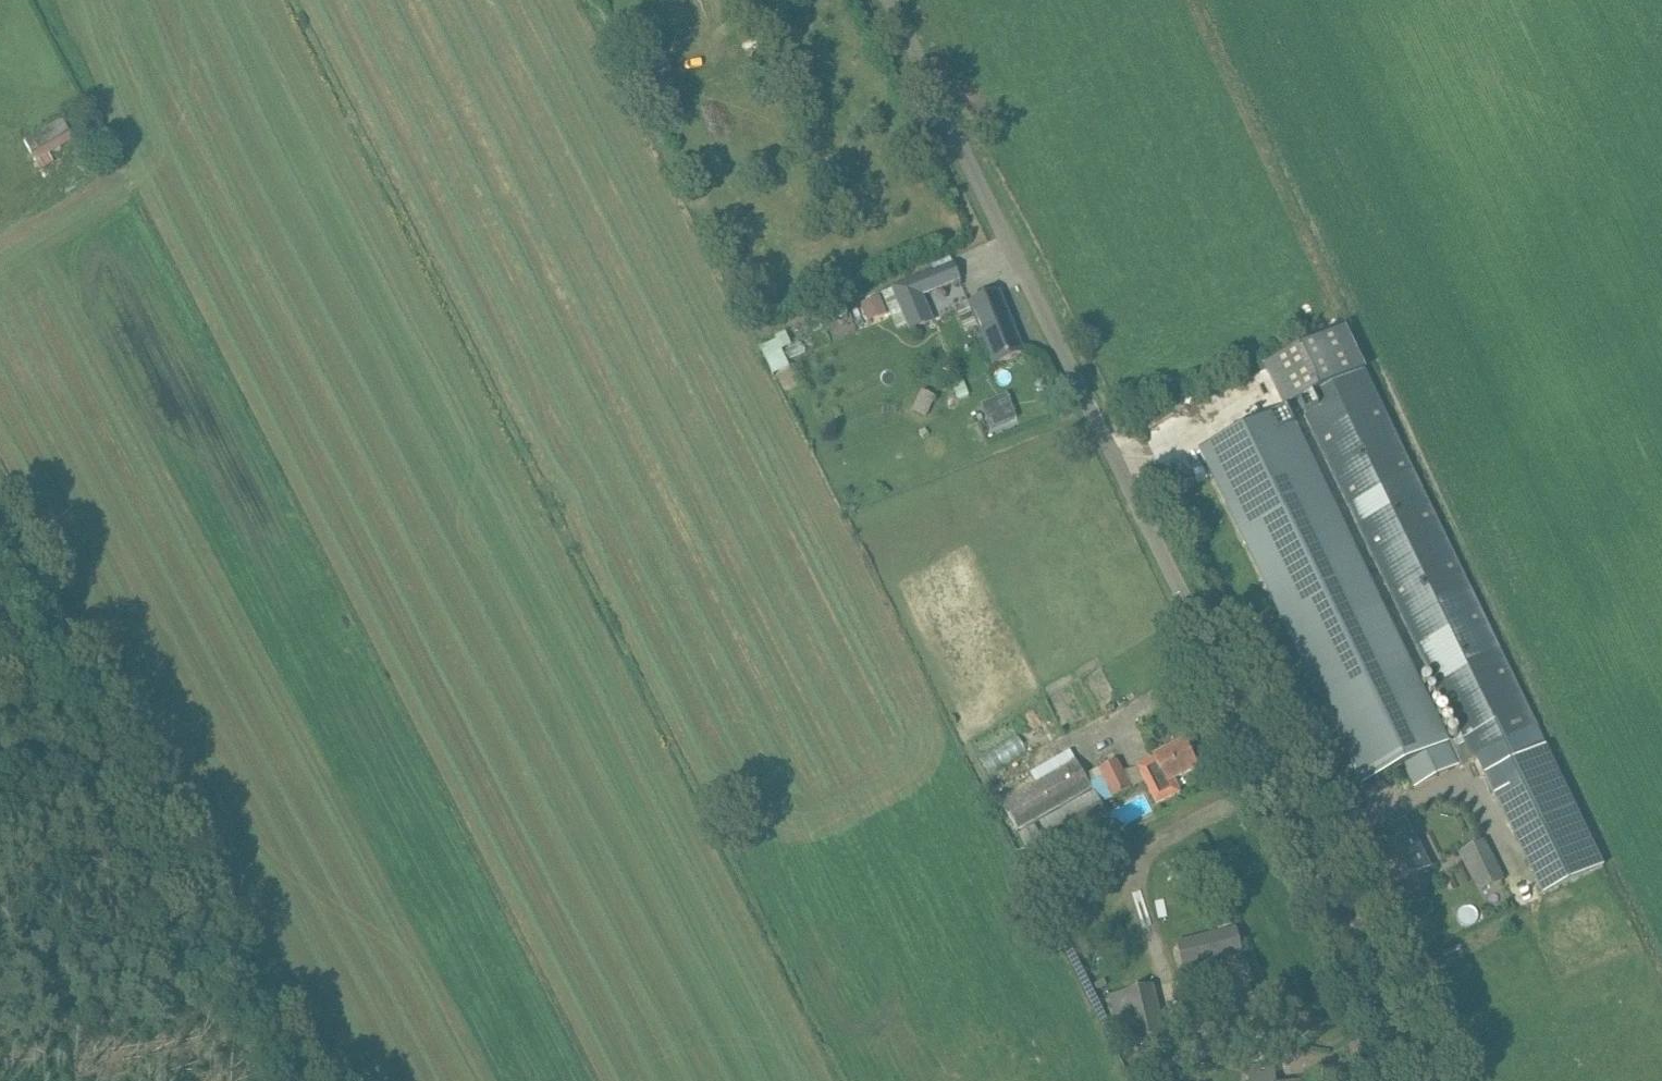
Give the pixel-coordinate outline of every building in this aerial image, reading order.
[(74,141),(61,120),(24,141),(41,171),(67,157),(62,148),(74,141)] [(953,264),(891,289),(908,331),(933,321),(922,296),(960,281),(953,264)] [(994,365),(1004,361),(1024,353),(1000,292),(969,304),(994,365)] [(1283,409),(1201,450),(1363,785),(1404,766),(1415,789),(1477,757),(1487,777),(1486,777),(1544,896),(1605,866),(1547,747),(1545,748),(1535,730),(1538,728),(1366,370),(1347,330),(1266,367),(1286,408),(1298,402),(1465,744),(1457,748),(1454,741),(1448,743),(1283,409)] [(782,348),(792,343),(787,333),(760,346),(773,374),(791,366),(782,348)] [(791,368),(775,375),(782,390),(798,383),(791,368)] [(912,413),(927,420),(936,400),(921,393),(912,413)] [(981,404),(992,430),(1018,419),(1008,393),(981,404)] [(1157,805),(1175,796),(1169,783),(1196,769),(1184,744),(1155,758),(1156,759),(1138,768),(1157,805)] [(1034,786),(1004,803),(1000,805),(1016,833),(1090,790),(1093,794),(1040,824),(1055,850),(1109,819),(1102,805),(1132,789),(1116,762),(1098,772),(1096,770),(1085,776),(1076,761),(1071,753),(1046,767),(1029,777),(1034,786)] [(1387,851),(1377,856),(1393,887),(1418,874),(1412,862),(1424,856),(1406,821),(1379,835),(1387,851)] [(1026,850),(1042,841),(1035,827),(1019,836),(1026,850)] [(1464,852),(1473,871),(1493,861),(1484,842),(1464,852)] [(1230,925),(1226,910),(1213,914),(1218,929),(1230,925)] [(1243,956),(1237,929),(1177,942),(1183,970),(1243,956)] [(1153,986),(1108,998),(1121,1049),(1166,1037),(1153,986)] [(1249,1070),(1250,1080),(1275,1080),(1274,1068),(1249,1070)]
